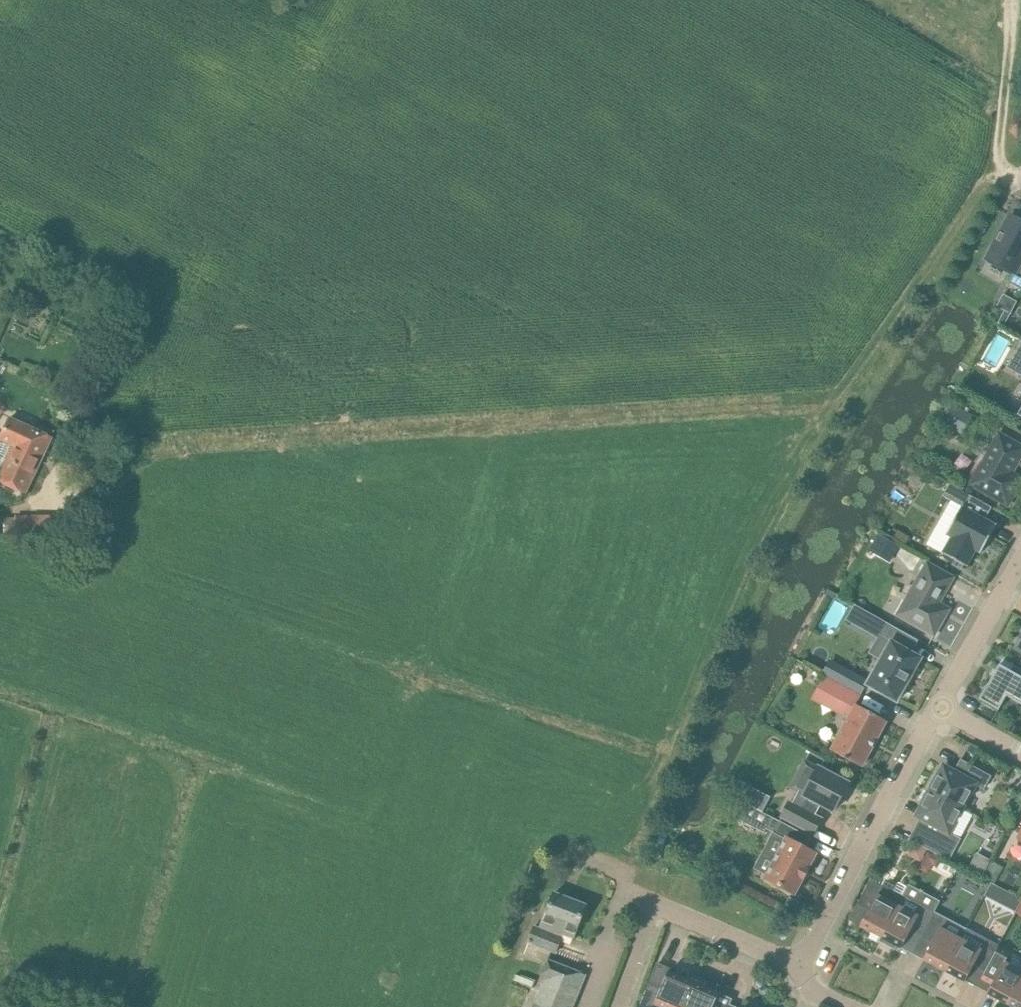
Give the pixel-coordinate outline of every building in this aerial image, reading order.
[(1012,219),(995,251),(999,253),(993,263),(1016,276),(1011,286),(1020,292),(1020,224),(1012,219)] [(972,417),(952,407),(942,426),(961,437),(972,417)] [(11,418),(1,438),(0,437),(0,441),(1,439),(15,445),(0,477),(0,481),(27,493),(53,437),(11,418)] [(989,448),(984,449),(969,475),(971,482),(969,485),(1007,506),(1020,481),(1020,478),(1012,473),(1020,456),(1020,446),(998,433),(989,448)] [(996,526),(985,520),(992,508),(968,494),(951,485),(944,498),(951,501),(926,544),(942,553),(966,566),(975,550),(981,553),(996,526)] [(906,545),(911,536),(898,529),(893,538),(906,545)] [(890,562),(900,546),(878,534),(869,550),(890,562)] [(953,577),(927,563),(914,585),(906,588),(902,594),(904,602),(897,615),(934,636),(949,609),(938,603),(953,577)] [(887,623),(870,653),(881,660),(867,685),(897,702),(921,658),(911,652),(917,640),(887,623)] [(867,685),(868,682),(830,661),(824,673),(862,694),(867,685)] [(999,710),(1007,696),(1020,705),(1020,669),(1014,665),(1011,671),(999,665),(988,685),(987,685),(979,699),(999,710)] [(886,721),(856,705),(862,694),(825,675),(816,692),(847,708),(845,713),(850,716),(831,751),(862,767),(886,721)] [(927,790),(962,809),(975,784),(984,789),(992,775),(961,759),(953,772),(944,767),(938,777),(935,775),(927,790)] [(849,783),(818,767),(804,795),(798,792),(792,803),(789,802),(781,817),(813,834),(822,819),(815,816),(821,806),(834,812),(849,783)] [(762,810),(769,795),(753,786),(745,801),(762,810)] [(962,809),(927,790),(919,804),(923,806),(917,816),(928,822),(921,834),(951,850),(958,836),(950,832),(962,809)] [(745,803),(737,818),(764,832),(766,828),(772,817),(745,803)] [(780,821),(774,833),(754,870),(766,877),(765,879),(795,895),(804,879),(809,870),(808,870),(817,854),(806,849),(812,838),(780,821)] [(988,866),(983,877),(995,883),(1001,873),(988,866)] [(860,925),(881,937),(903,894),(883,884),(882,886),(870,880),(858,903),(869,909),(860,925)] [(892,948),(895,944),(902,947),(910,931),(921,937),(935,911),(941,900),(909,884),(903,894),(881,937),(879,941),(892,948)] [(540,988),(532,1006),(574,1006),(587,974),(548,959),(552,951),(556,953),(563,934),(574,938),(586,906),(554,893),(540,929),(535,927),(529,942),(531,943),(527,954),(547,962),(536,987),(540,988)] [(1005,908),(1015,914),(1020,903),(1020,899),(1013,894),(1005,908)] [(784,907),(800,915),(805,904),(789,896),(784,907)] [(924,959),(944,970),(967,928),(935,911),(921,937),(932,943),(924,959)] [(974,965),(985,971),(998,947),(999,945),(967,928),(944,970),(965,981),(974,965)] [(1020,979),(1020,959),(998,947),(985,971),(996,977),(987,993),(1008,1004),(1020,979)] [(661,1006),(684,1006),(697,978),(689,974),(687,979),(657,966),(639,1006),(641,1006),(655,1006),(656,1005),(661,1006)] [(731,1005),(733,999),(703,986),(705,981),(697,978),(684,1006),(730,1006),(731,1005)] [(1008,1004),(1013,1006),(1020,1006),(1020,979),(1008,1004)]
